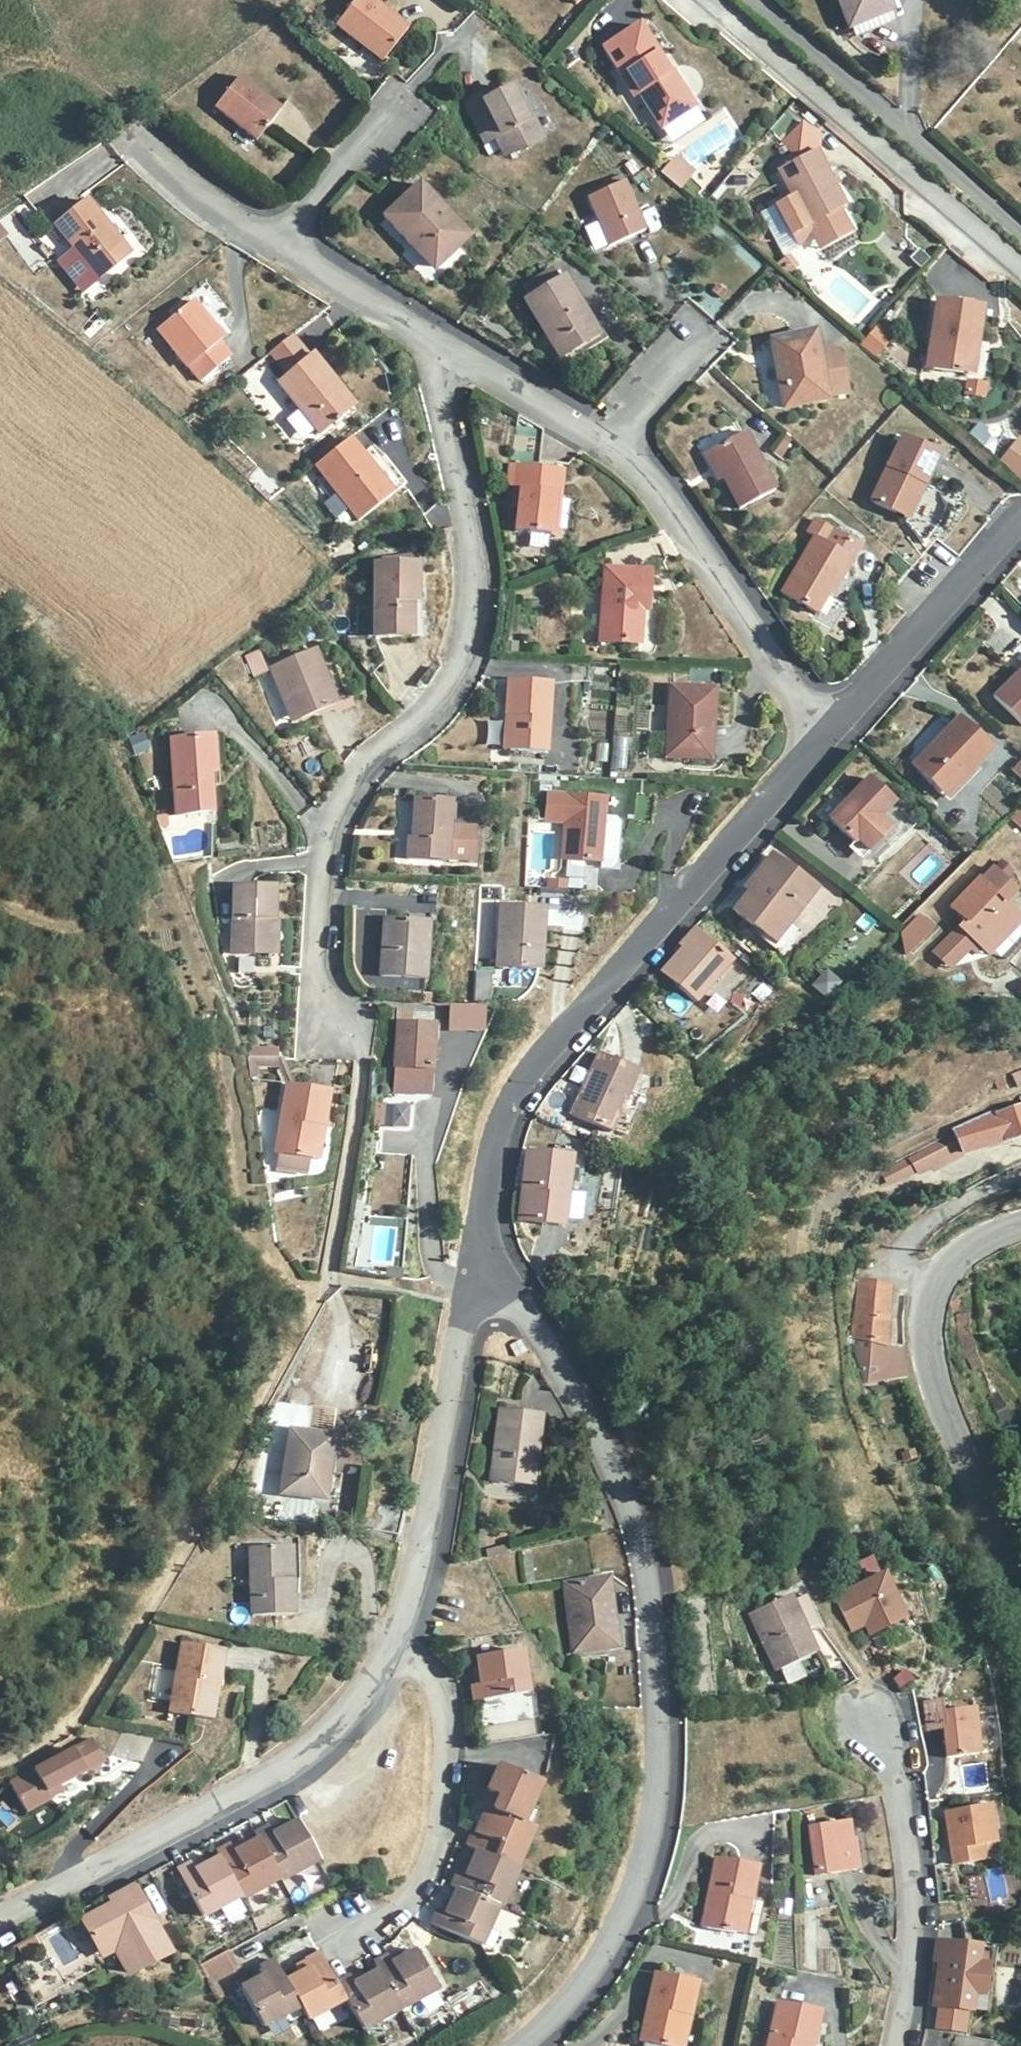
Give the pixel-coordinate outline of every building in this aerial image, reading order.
[(847,28),(889,11),(885,0),(836,0),(847,28)] [(412,45),(362,8),(338,42),(386,81),(412,45)] [(889,11),(847,28),(851,40),(894,23),(889,11)] [(639,91),(658,119),(689,92),(671,66),(663,72),(649,54),(655,49),(636,24),(603,48),(634,92),(639,91)] [(269,120),(225,87),(201,118),(245,152),(269,120)] [(689,92),(658,119),(662,125),(695,99),(689,92)] [(516,127),(501,97),(480,110),(474,104),(462,110),(482,149),(492,146),(500,159),(511,155),(512,159),(535,148),(524,125),(516,127)] [(843,209),(815,153),(777,170),(807,227),(843,209)] [(676,159),(668,167),(688,184),(696,173),(679,159),(678,161),(676,159)] [(668,167),(661,178),(680,193),(688,184),(668,167)] [(606,245),(643,230),(625,185),(588,200),(606,245)] [(473,251),(420,198),(385,232),(410,260),(419,254),(443,279),(473,251)] [(141,269),(98,213),(62,240),(107,294),(141,269)] [(12,244),(38,271),(50,260),(23,233),(12,244)] [(797,262),(817,252),(811,241),(791,252),(797,262)] [(598,336),(564,277),(524,300),(557,359),(598,336)] [(929,368),(967,372),(970,337),(977,337),(980,303),(936,298),(929,368)] [(195,300),(158,325),(199,383),(232,360),(219,341),(222,338),(195,300)] [(877,327),(861,345),(874,357),(890,339),(877,327)] [(970,337),(967,372),(974,373),(977,337),(970,337)] [(813,363),(811,341),(773,345),(781,415),(818,413),(817,405),(843,403),(840,367),(832,362),(813,363)] [(320,433),(354,404),(311,355),(277,384),(320,433)] [(983,399),(985,383),(962,380),(960,396),(983,399)] [(545,432),(517,416),(507,500),(513,500),(509,533),(547,538),(552,497),(557,498),(560,470),(541,468),(545,432)] [(773,492),(745,437),(706,456),(734,511),(773,492)] [(344,438),(305,468),(350,524),(382,501),(355,459),(344,438)] [(928,489),(943,456),(899,438),(870,505),(905,520),(919,486),(928,489)] [(1000,459),(1020,481),(1020,440),(1018,438),(1000,459)] [(370,448),(355,459),(382,501),(399,486),(370,448)] [(854,563),(863,549),(835,531),(827,543),(814,535),(776,595),(815,619),(850,564),(854,563)] [(424,602),(428,559),(386,556),(378,626),(417,629),(420,602),(424,602)] [(645,605),(646,570),(603,569),(601,641),(640,642),(641,603),(645,605)] [(335,704),(314,648),(270,665),(291,721),(335,704)] [(243,656),(253,677),(267,670),(257,649),(243,656)] [(542,754),(546,685),(505,682),(502,752),(542,754)] [(721,758),(723,689),(681,688),(678,759),(721,758)] [(1000,709),(1020,730),(1020,689),(1000,709)] [(128,738),(134,755),(148,751),(142,733),(128,738)] [(988,764),(959,733),(913,777),(943,807),(988,764)] [(214,771),(211,735),(169,739),(176,818),(211,815),(208,772),(214,771)] [(615,738),(614,768),(627,769),(628,738),(615,738)] [(1020,783),(1020,759),(1020,758),(1008,773),(1020,783)] [(894,812),(871,789),(831,829),(856,854),(894,812)] [(604,822),(606,801),(569,797),(561,859),(612,865),(618,823),(604,822)] [(446,860),(450,806),(412,803),(410,835),(406,835),(404,857),(446,860)] [(1012,822),(1020,827),(1020,807),(1012,822)] [(810,904),(772,868),(748,893),(752,898),(732,923),(769,955),(810,904)] [(983,884),(975,890),(964,902),(961,901),(932,928),(944,941),(937,949),(939,950),(914,977),(931,991),(949,971),(955,975),(995,935),(983,922),(995,911),(986,901),(993,895),(983,884)] [(273,953),(273,886),(236,886),(236,953),(273,953)] [(540,971),(546,909),(499,905),(494,967),(540,971)] [(423,981),(426,924),(386,921),(382,979),(423,981)] [(729,969),(694,938),(660,980),(697,1010),(729,969)] [(821,1001),(839,984),(825,969),(807,986),(821,1001)] [(489,1003),(490,972),(473,971),(472,1002),(489,1003)] [(435,1040),(435,1024),(396,1022),(392,1093),(428,1095),(430,1040),(435,1040)] [(288,1059),(256,1058),(256,1073),(288,1071),(288,1059)] [(638,1079),(599,1062),(576,1123),(611,1138),(638,1079)] [(322,1127),(329,1090),(286,1083),(274,1152),(315,1159),(320,1126),(322,1127)] [(964,1152),(1020,1138),(1020,1107),(995,1113),(964,1127),(956,1132),(964,1152)] [(910,1153),(917,1172),(964,1152),(956,1132),(910,1153)] [(575,1152),(533,1143),(533,1151),(522,1212),(560,1221),(575,1152)] [(863,1380),(904,1372),(899,1351),(884,1342),(888,1289),(863,1282),(854,1339),(863,1380)] [(504,1349),(513,1361),(522,1354),(514,1343),(504,1349)] [(538,1459),(544,1421),(505,1414),(491,1482),(526,1488),(533,1458),(538,1459)] [(324,1500),(336,1438),(289,1430),(278,1492),(324,1500)] [(361,1528),(393,1534),(397,1506),(367,1501),(361,1528)] [(290,1594),(286,1544),(250,1546),(258,1617),(299,1614),(296,1595),(290,1594)] [(883,1576),(835,1600),(852,1634),(867,1627),(872,1637),(905,1620),(883,1576)] [(619,1648),(609,1581),(566,1587),(576,1654),(619,1648)] [(799,1633),(814,1624),(800,1593),(785,1600),(781,1595),(746,1613),(772,1667),(810,1652),(799,1633)] [(209,1722),(223,1652),(182,1644),(168,1714),(209,1722)] [(469,1693),(470,1708),(524,1699),(522,1697),(515,1659),(472,1664),(476,1691),(469,1693)] [(524,1699),(470,1708),(470,1722),(477,1721),(480,1749),(530,1742),(524,1699)] [(979,1752),(973,1706),(940,1710),(940,1700),(922,1700),(925,1729),(943,1727),(946,1756),(979,1752)] [(144,1762),(147,1736),(120,1733),(117,1759),(144,1762)] [(47,1795),(55,1791),(107,1763),(93,1738),(9,1784),(25,1814),(50,1801),(47,1795)] [(964,1787),(985,1785),(984,1764),(963,1765),(964,1787)] [(487,1803),(483,1814),(519,1830),(525,1817),(535,1795),(487,1773),(477,1794),(487,1803)] [(58,1797),(55,1791),(47,1795),(50,1801),(58,1797)] [(286,1810),(289,1818),(309,1860),(348,1838),(329,1802),(316,1808),(311,1802),(303,1807),(298,1804),(286,1810)] [(993,1842),(989,1806),(945,1811),(951,1863),(981,1859),(979,1844),(993,1842)] [(519,1830),(483,1814),(471,1837),(459,1834),(455,1849),(470,1855),(510,1874),(528,1835),(519,1830)] [(525,1817),(519,1830),(528,1835),(534,1824),(525,1817)] [(248,1835),(275,1886),(313,1868),(309,1860),(289,1818),(265,1831),(259,1823),(247,1828),(248,1835)] [(849,1841),(847,1825),(807,1831),(814,1877),(861,1870),(856,1840),(849,1841)] [(210,1854),(237,1903),(275,1886),(248,1835),(224,1849),(219,1842),(208,1846),(210,1854)] [(193,1923),(237,1903),(210,1854),(187,1868),(181,1861),(166,1869),(193,1923)] [(489,1913),(510,1874),(470,1855),(457,1879),(446,1877),(441,1890),(445,1893),(487,1911),(489,1913)] [(742,1936),(757,1868),(715,1858),(700,1927),(742,1936)] [(989,1901),(1007,1898),(1003,1868),(984,1870),(989,1901)] [(133,1888),(81,1914),(98,1946),(112,1938),(131,1975),(168,1956),(133,1888)] [(420,1926),(470,1949),(487,1911),(445,1893),(433,1916),(424,1914),(420,1926)] [(51,1993),(82,1976),(72,1957),(55,1965),(39,1934),(23,1941),(28,1953),(5,1964),(26,2009),(51,2000),(51,1993)] [(935,1946),(934,1964),(937,1965),(934,2010),(969,2013),(969,1997),(980,1998),(983,1968),(974,1968),(976,1952),(935,1946)] [(229,1949),(203,1962),(213,1982),(239,1969),(229,1949)] [(313,1962),(306,1950),(291,1959),(293,1967),(294,1968),(313,1962)] [(969,1997),(969,2013),(986,2014),(987,2009),(990,1969),(991,1953),(976,1952),(974,1968),(983,1968),(980,1998),(969,1997)] [(251,2033),(292,2013),(272,1976),(260,1953),(245,1962),(252,1978),(229,1993),(251,2033)] [(364,1970),(388,2015),(421,1996),(399,1953),(377,1963),(372,1956),(359,1962),(364,1970)] [(292,2013),(297,2022),(335,2004),(322,1979),(320,1972),(313,1962),(294,1968),(293,1967),(272,1976),(292,2013)] [(335,2004),(350,2036),(388,2015),(364,1970),(336,1982),(333,1976),(322,1979),(335,2004)] [(698,1983),(657,1973),(639,2043),(649,2045),(682,2045),(698,1983)] [(819,2014),(776,2003),(766,2045),(811,2045),(819,2014)] [(989,2043),(952,2035),(949,2045),(988,2045),(989,2043)]
